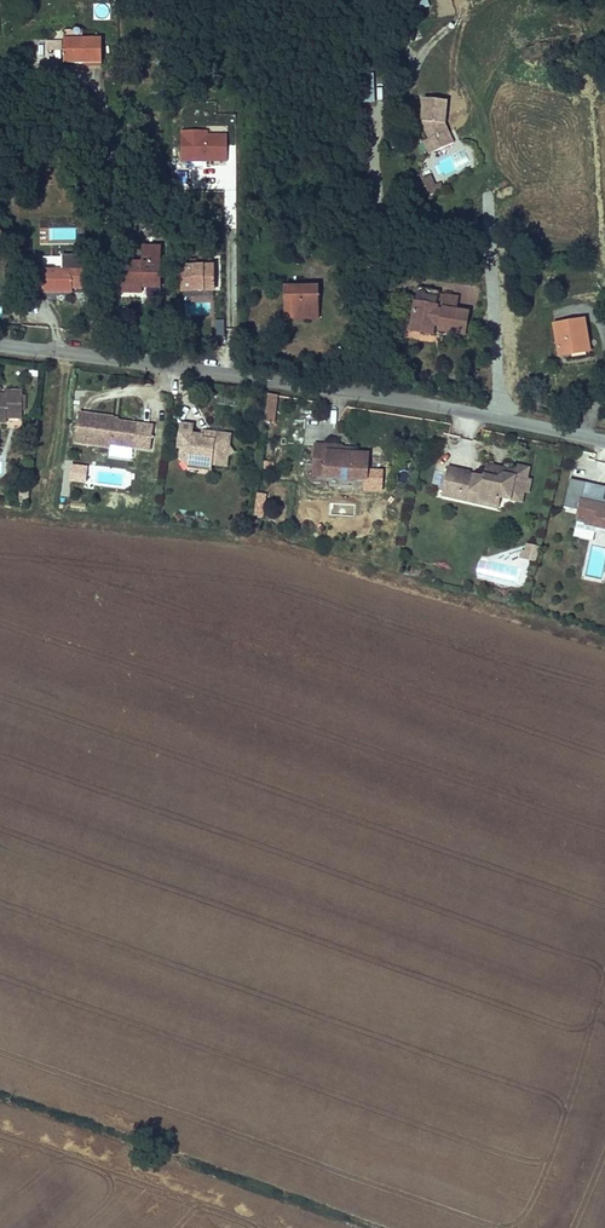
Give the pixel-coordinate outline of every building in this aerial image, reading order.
[(415,10),(429,7),(428,0),(413,0),(415,10)] [(74,57),(111,55),(110,30),(72,34),(74,57)] [(61,42),(45,42),(45,52),(61,52),(61,42)] [(373,102),(373,77),(360,77),(360,102),(373,102)] [(460,140),(451,124),(454,101),(429,97),(425,119),(435,121),(431,132),(440,149),(460,140)] [(180,162),(227,162),(227,133),(181,133),(180,162)] [(441,182),(437,172),(428,176),(435,192),(450,186),(446,179),(441,182)] [(15,226),(0,210),(0,241),(15,226)] [(48,252),(46,234),(38,235),(39,252),(48,252)] [(152,236),(152,253),(130,254),(131,284),(151,284),(150,278),(169,276),(169,236),(152,236)] [(81,285),(81,263),(53,263),(52,285),(81,285)] [(181,294),(215,295),(215,266),(181,266),(181,294)] [(326,305),(325,277),(291,279),(291,305),(326,305)] [(449,326),(473,331),(478,307),(468,304),(470,293),(456,290),(454,305),(448,304),(451,285),(429,281),(421,324),(442,329),(443,320),(450,321),(449,326)] [(326,313),(326,305),(291,305),(291,312),(326,313)] [(581,347),(598,344),(594,319),(564,324),(569,352),(581,351),(581,347)] [(42,405),(43,380),(25,378),(24,383),(0,381),(0,408),(23,410),(24,403),(42,405)] [(267,395),(265,422),(276,423),(278,395),(267,395)] [(132,432),(153,435),(156,412),(134,409),(134,404),(100,401),(97,433),(130,438),(132,432)] [(252,440),(246,433),(247,423),(231,420),(230,428),(211,423),(211,416),(200,415),(197,440),(202,442),(198,450),(206,457),(211,452),(243,457),(244,444),(252,440)] [(357,444),(332,442),(330,460),(342,461),(341,473),(354,474),(357,477),(365,478),(368,475),(381,476),(384,453),(371,451),(357,450),(357,444)] [(329,472),(341,473),(342,461),(330,460),(329,472)] [(503,466),(502,471),(519,475),(521,470),(503,466)] [(512,505),(514,498),(536,503),(539,492),(543,493),(546,482),(542,481),(544,470),(532,467),(531,472),(521,470),(519,475),(502,471),(500,479),(484,475),(485,473),(464,468),(457,495),(468,498),(474,494),(475,488),(496,493),(494,500),(512,505)] [(604,503),(604,498),(604,486),(568,481),(564,511),(578,513),(574,538),(592,541),(594,530),(604,532),(604,503)] [(512,508),(512,505),(494,500),(496,493),(475,488),(474,494),(468,498),(512,508)] [(537,562),(539,546),(524,545),(522,560),(537,562)]
